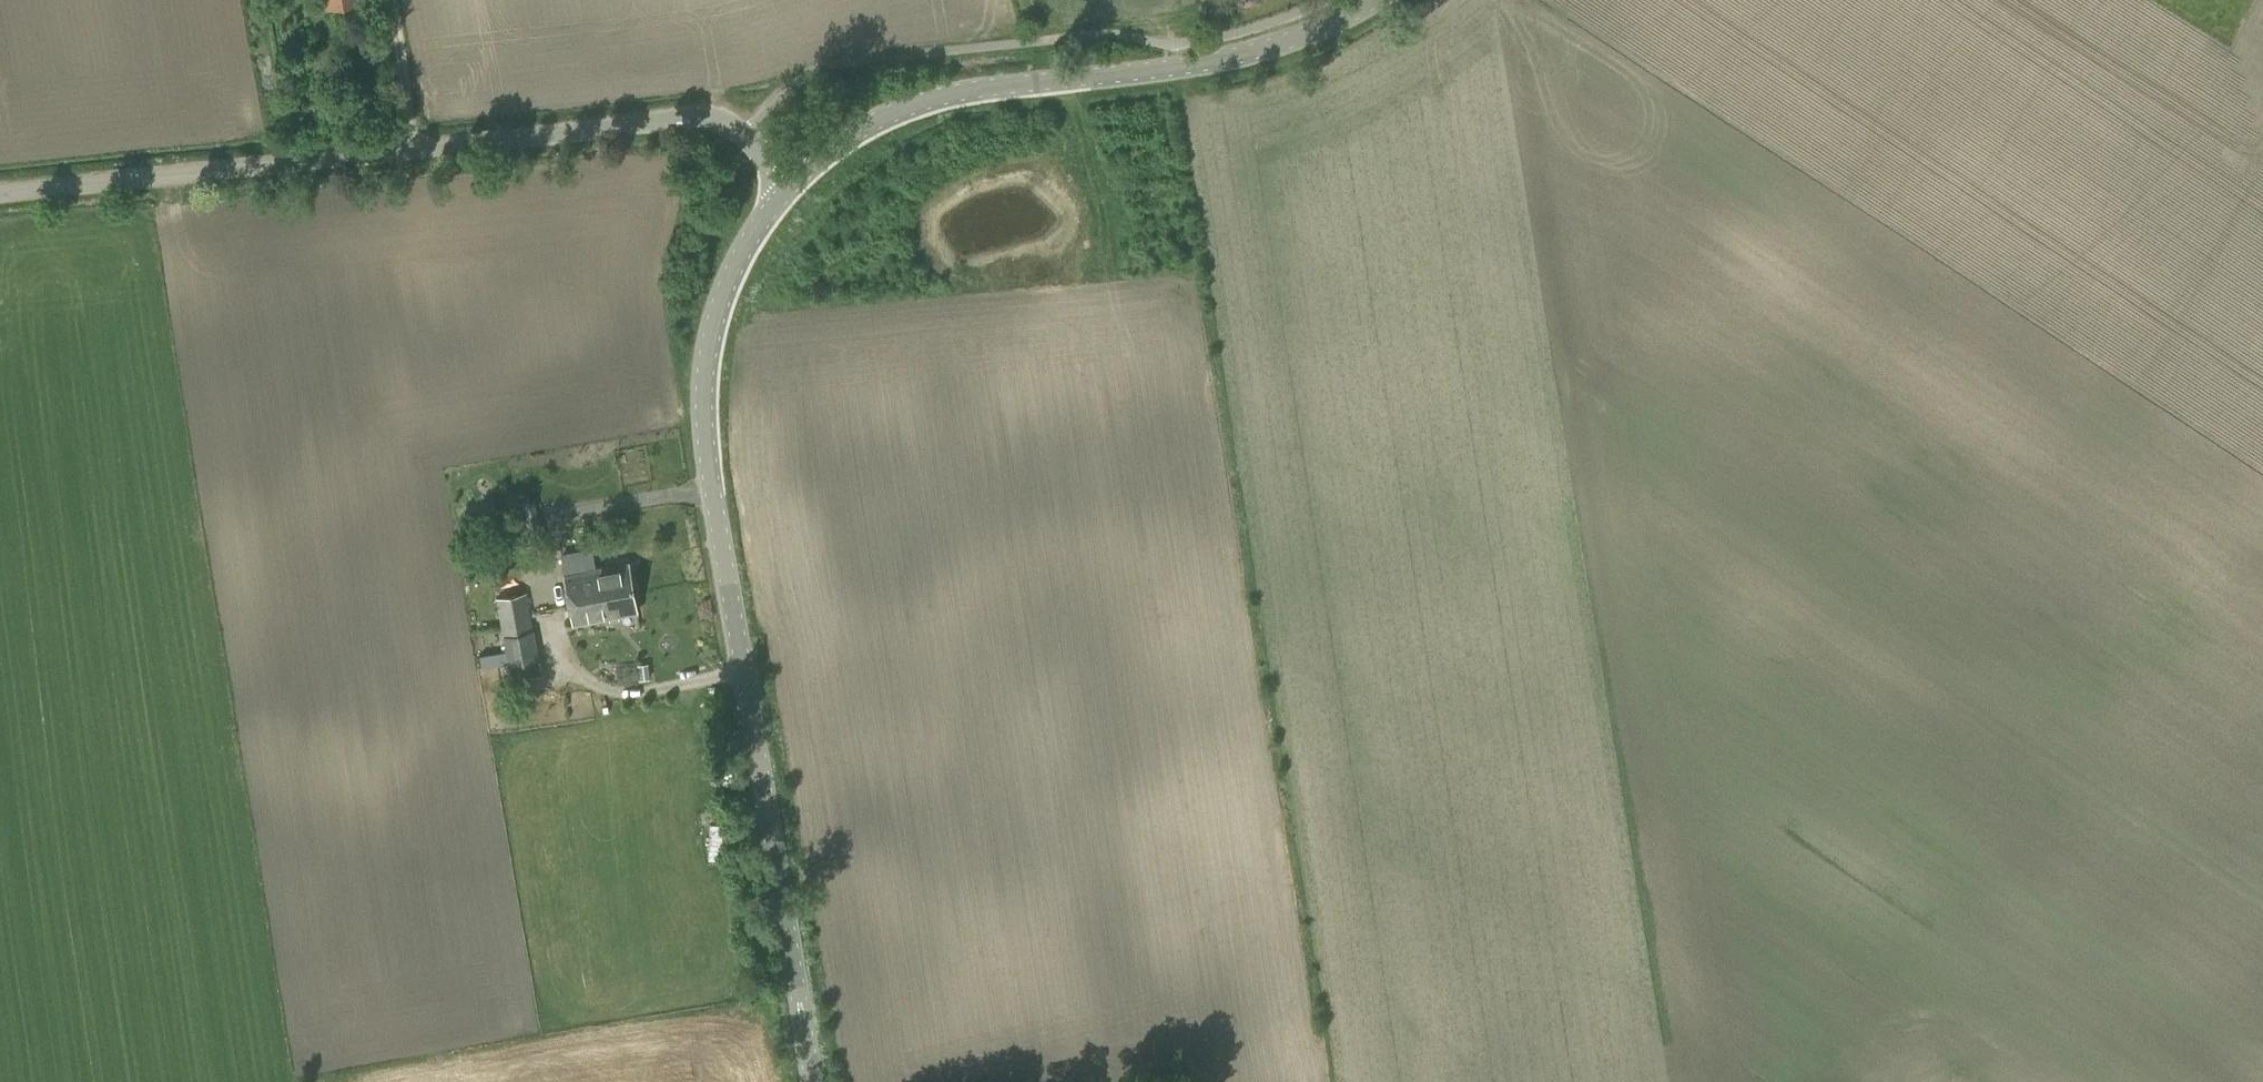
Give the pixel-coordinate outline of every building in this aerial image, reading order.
[(614,597),(634,594),(629,564),(586,571),(583,553),(563,556),(570,599),(599,594),(599,596),(613,594),(614,597)] [(509,663),(539,658),(526,592),(518,594),(517,594),(496,598),(509,663)] [(636,610),(634,594),(614,597),(613,594),(599,596),(599,594),(570,599),(574,621),(636,610)] [(497,687),(487,689),(490,707),(501,705),(497,687)]
